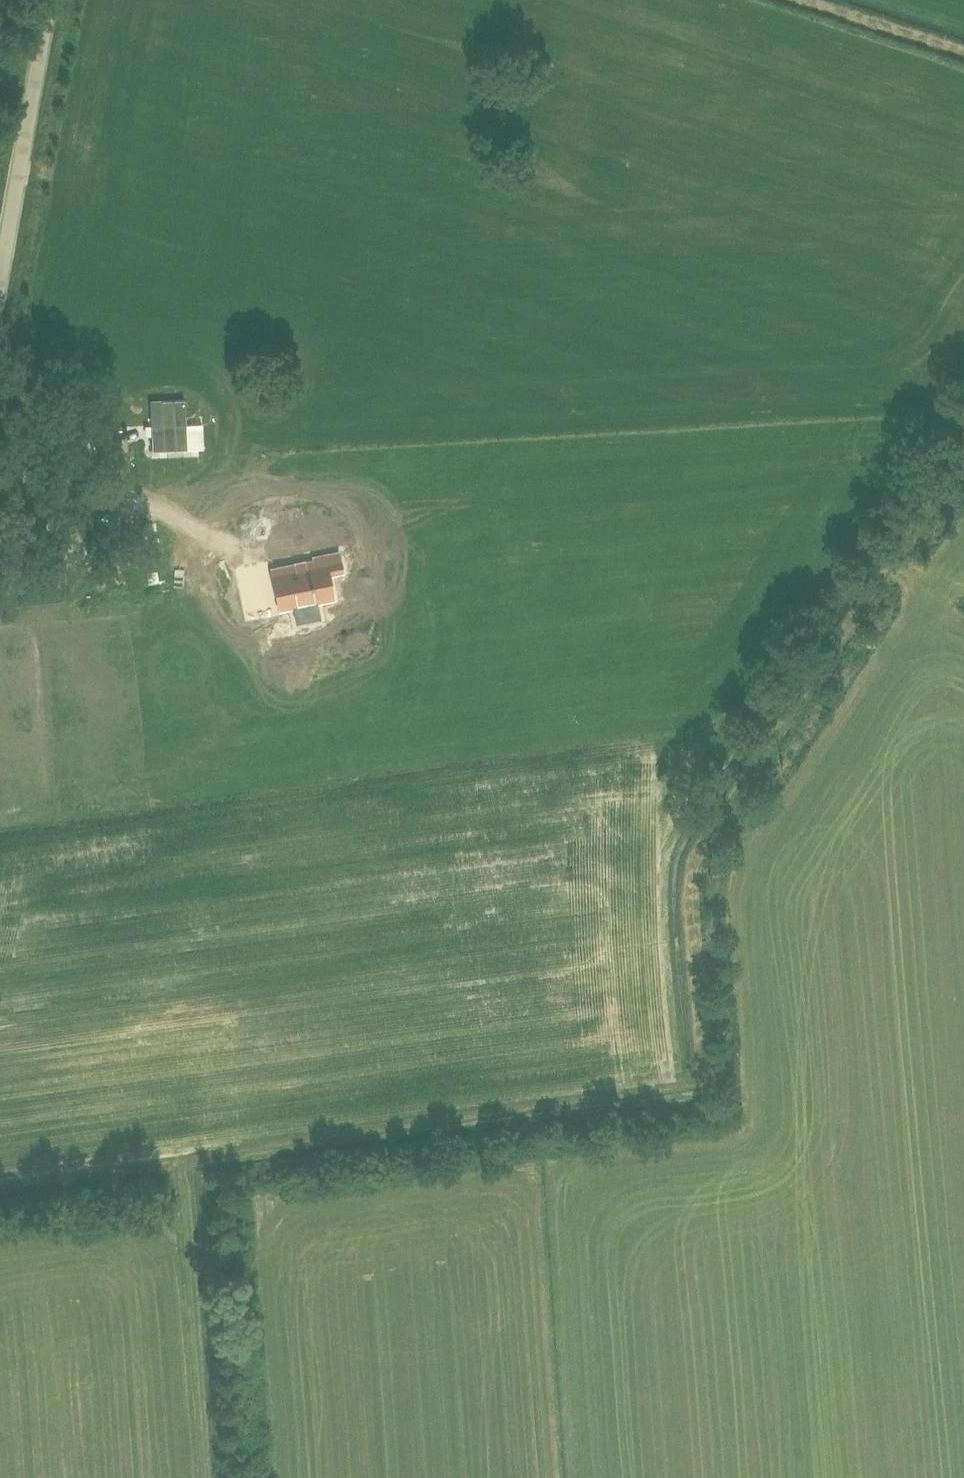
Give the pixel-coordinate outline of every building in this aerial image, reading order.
[(296,564),(272,569),(275,583),(277,594),(281,609),(293,606),(297,606),(296,601),(312,597),(313,602),(317,601),(333,598),(328,573),(342,570),(338,552),(313,557),(314,560),(305,562),(305,563),(296,565),(296,564)]
